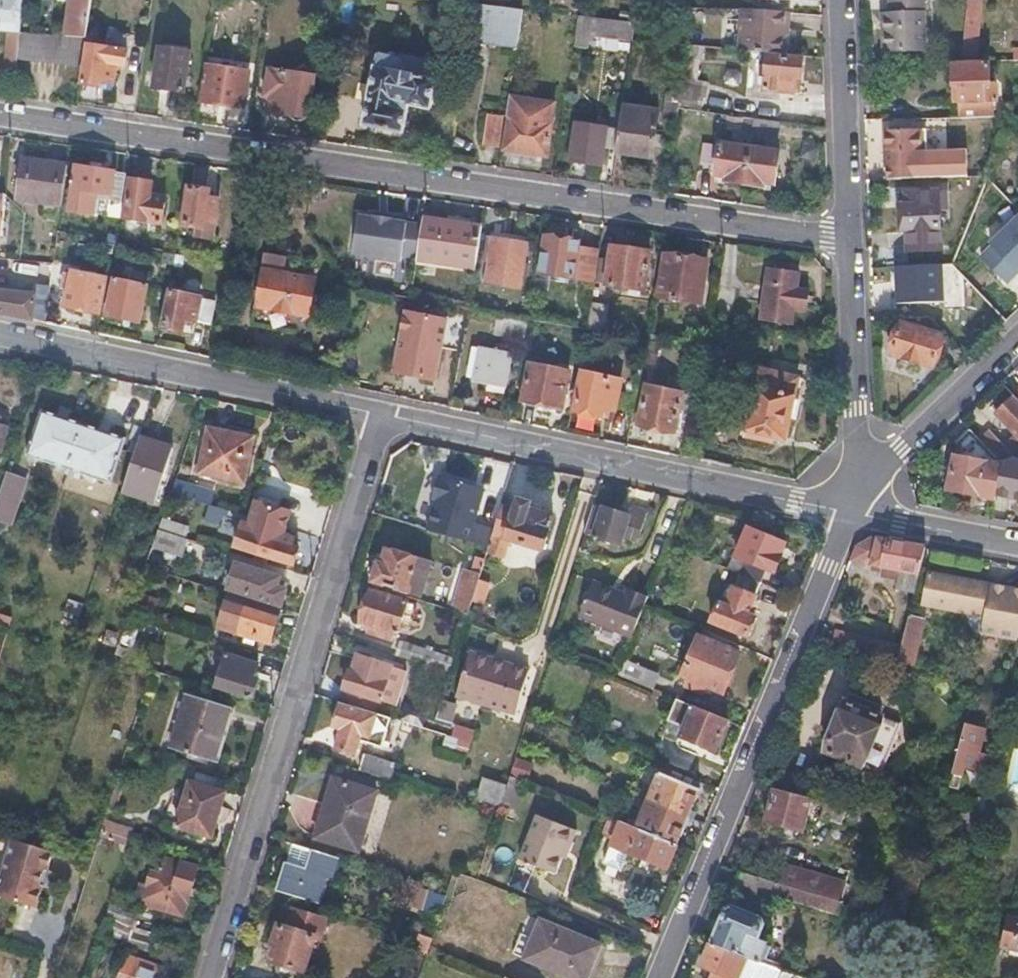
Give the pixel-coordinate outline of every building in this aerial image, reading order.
[(9,29),(20,31),(22,0),(0,0),(0,29),(9,29)] [(85,37),(87,25),(91,0),(70,0),(65,35),(85,37)] [(335,27),(353,29),(355,0),(337,0),(335,27)] [(746,7),(766,9),(766,1),(766,0),(744,0),(744,7),(746,7)] [(925,0),(887,0),(887,14),(881,14),(883,54),(926,52),(925,0)] [(523,8),(466,1),(461,38),(515,45),(518,26),(521,26),(523,8)] [(766,9),(746,7),(742,49),(784,53),(786,34),(792,34),(795,10),(766,9)] [(967,8),(964,34),(975,35),(978,9),(967,8)] [(635,22),(579,16),(574,44),(588,46),(590,32),(632,38),(635,22)] [(87,25),(85,37),(84,45),(89,46),(94,46),(98,27),(87,25)] [(17,56),(20,31),(9,29),(5,73),(16,75),(17,56)] [(65,35),(20,31),(17,56),(83,63),(84,45),(85,37),(65,35)] [(687,44),(684,76),(697,77),(701,45),(687,44)] [(94,46),(89,46),(83,82),(102,85),(102,82),(115,84),(117,70),(127,71),(130,51),(94,46)] [(191,52),(159,47),(153,86),(185,90),(191,52)] [(377,53),(364,124),(402,132),(409,104),(431,109),(436,78),(432,78),(435,60),(400,53),(399,58),(377,53)] [(803,58),(769,56),(766,88),(796,91),(797,78),(801,78),(803,58)] [(994,64),(995,73),(1017,72),(1017,63),(994,64)] [(203,98),(244,105),(249,70),(209,64),(203,98)] [(986,65),(952,66),(953,88),(960,87),(961,117),(993,116),(993,101),(994,101),(994,85),(987,85),(986,65)] [(315,74),(270,67),(266,93),(272,94),(271,109),(309,115),(315,74)] [(665,116),(678,118),(682,94),(668,92),(665,116)] [(505,149),(546,156),(554,102),(511,94),(507,117),(510,117),(505,149)] [(617,148),(616,152),(651,157),(659,109),(623,103),(619,130),(617,148)] [(484,143),(499,146),(503,114),(489,112),(484,143)] [(754,128),(755,118),(743,116),(741,127),(754,128)] [(781,121),(755,118),(754,128),(751,146),(745,182),(764,185),(765,182),(775,183),(781,150),(777,150),(781,121)] [(617,148),(619,130),(576,123),(570,159),(600,164),(602,154),(610,155),(611,147),(617,148)] [(884,132),(886,180),(938,178),(937,164),(922,165),(921,145),(920,130),(884,132)] [(929,130),(920,130),(921,145),(929,144),(929,130)] [(727,180),(745,182),(751,146),(721,142),(716,174),(728,176),(727,180)] [(22,157),(16,196),(64,204),(69,164),(22,157)] [(127,173),(76,165),(68,209),(94,214),(97,192),(123,197),(127,173)] [(153,181),(132,178),(125,218),(160,224),(165,198),(150,195),(153,181)] [(208,190),(190,186),(183,223),(197,226),(195,237),(212,240),(214,224),(218,200),(207,198),(208,190)] [(906,228),(907,251),(940,249),(939,210),(947,209),(945,192),(913,194),(913,206),(899,207),(900,229),(906,228)] [(417,256),(422,224),(392,219),(392,217),(374,215),(374,216),(359,215),(353,251),(401,258),(402,253),(417,256)] [(482,225),(423,217),(422,224),(417,256),(476,265),(482,225)] [(578,239),(547,234),(541,271),(594,280),(599,249),(577,245),(578,239)] [(526,242),(493,236),(486,283),(520,288),(526,242)] [(614,245),(607,283),(645,291),(652,252),(614,245)] [(704,259),(666,252),(660,293),(703,301),(707,274),(702,273),(704,259)] [(269,254),(266,257),(256,304),(308,314),(314,279),(282,273),(284,261),(282,257),(269,254)] [(799,274),(767,269),(759,317),(790,322),(793,307),(807,309),(810,290),(797,287),(799,274)] [(67,289),(64,305),(98,312),(105,277),(70,271),(70,274),(63,273),(61,287),(67,289)] [(107,314),(139,320),(145,283),(113,277),(107,314)] [(46,322),(51,287),(37,285),(35,295),(0,291),(0,312),(46,322)] [(216,298),(172,289),(164,325),(183,329),(186,317),(211,322),(216,298)] [(590,301),(586,327),(602,330),(607,304),(590,301)] [(395,371),(437,379),(446,319),(405,312),(395,371)] [(527,318),(498,312),(494,334),(524,340),(527,318)] [(899,322),(889,355),(933,368),(942,335),(899,322)] [(507,382),(512,353),(479,348),(474,377),(491,380),(507,382)] [(531,363),(524,399),(562,407),(569,369),(531,363)] [(756,368),(743,435),(764,439),(766,434),(775,435),(782,435),(785,433),(788,430),(791,413),(796,414),(799,399),(794,398),(798,376),(756,368)] [(621,378),(582,370),(575,409),(603,415),(605,405),(615,407),(621,378)] [(506,392),(507,382),(491,380),(490,390),(506,392)] [(647,385),(639,423),(676,431),(683,391),(647,385)] [(1012,400),(997,413),(1017,437),(1017,406),(1012,400)] [(26,453),(69,468),(85,423),(41,408),(26,453)] [(85,423),(69,468),(110,482),(126,437),(85,423)] [(208,427),(199,471),(244,481),(253,436),(208,427)] [(995,493),(1001,462),(980,441),(968,428),(953,444),(955,447),(947,489),(995,498),(995,493)] [(1001,462),(1017,457),(1017,445),(1008,448),(991,431),(980,441),(1001,462)] [(139,437),(123,486),(156,497),(171,448),(139,437)] [(1001,462),(995,493),(1017,498),(1017,461),(1017,457),(1001,462)] [(0,491),(0,521),(9,525),(27,475),(8,468),(0,491)] [(469,542),(485,490),(441,475),(436,491),(442,493),(429,529),(469,542)] [(246,515),(276,524),(289,484),(270,478),(266,490),(259,488),(255,498),(263,501),(262,505),(250,501),(246,515)] [(478,531),(493,536),(494,534),(502,507),(503,505),(488,500),(478,531)] [(502,507),(494,534),(507,538),(506,541),(510,542),(544,553),(556,518),(531,510),(533,504),(520,500),(516,512),(502,507)] [(595,503),(586,532),(622,543),(624,538),(631,540),(633,534),(642,537),(651,509),(634,504),(631,515),(595,503)] [(276,524),(246,515),(243,522),(242,522),(234,546),(254,553),(286,563),(292,565),(298,547),(290,545),(293,538),(274,532),(276,524)] [(740,572),(763,581),(768,567),(775,570),(787,540),(748,525),(736,555),(732,553),(727,567),(740,572)] [(188,537),(158,527),(152,544),(182,555),(188,537)] [(507,538),(494,534),(493,536),(487,554),(504,560),(510,542),(506,541),(507,538)] [(856,549),(851,563),(882,568),(880,578),(896,581),(895,588),(913,592),(924,547),(872,537),(856,549)] [(432,562),(388,547),(384,561),(380,560),(378,565),(374,564),(371,574),(375,576),(373,580),(421,596),(432,562)] [(252,558),(285,568),(286,563),(254,553),(252,558)] [(235,563),(228,589),(281,604),(286,588),(283,588),(285,582),(277,579),(278,577),(235,563)] [(482,572),(467,567),(453,611),(468,616),(482,572)] [(763,581),(740,572),(727,605),(720,602),(713,621),(748,634),(756,616),(750,614),(763,581)] [(1003,592),(928,578),(922,609),(966,617),(983,620),(985,616),(998,618),(1003,592)] [(593,580),(579,617),(632,638),(647,603),(593,580)] [(410,604),(371,590),(361,622),(371,625),(370,630),(393,638),(395,632),(400,633),(410,604)] [(1003,592),(998,618),(985,616),(983,620),(966,617),(965,621),(973,637),(1015,644),(1017,633),(1017,595),(1003,592)] [(279,610),(247,600),(237,631),(247,634),(262,639),(269,641),(279,610)] [(444,609),(421,601),(418,610),(441,618),(444,609)] [(8,628),(11,617),(0,613),(0,625),(8,628)] [(899,649),(896,663),(924,670),(927,661),(915,658),(925,616),(918,614),(917,618),(907,616),(899,649)] [(126,619),(119,643),(131,648),(139,624),(126,619)] [(832,647),(896,663),(899,649),(836,633),(832,647)] [(262,639),(247,634),(245,640),(260,645),(262,639)] [(740,652),(701,636),(684,677),(691,679),(688,686),(703,692),(706,686),(724,693),(740,652)] [(102,650),(112,654),(116,643),(105,639),(102,650)] [(406,647),(403,657),(450,672),(453,661),(406,647)] [(495,665),(497,660),(469,651),(456,694),(515,713),(528,670),(511,664),(509,669),(495,665)] [(227,655),(217,685),(253,696),(258,679),(254,678),(258,665),(227,655)] [(349,672),(344,688),(381,700),(390,668),(391,667),(358,656),(352,673),(349,672)] [(509,669),(511,664),(497,660),(495,665),(509,669)] [(628,664),(623,677),(641,684),(647,672),(628,664)] [(390,668),(381,700),(395,705),(406,673),(390,668)] [(381,700),(344,688),(339,702),(376,714),(381,700)] [(171,748),(213,761),(229,707),(188,694),(171,748)] [(451,699),(442,696),(435,721),(449,725),(454,707),(449,706),(451,699)] [(728,720),(677,699),(668,723),(682,729),(680,735),(716,750),(728,720)] [(847,702),(826,752),(862,766),(862,765),(881,772),(900,725),(882,718),(882,717),(847,702)] [(378,714),(377,719),(340,708),(334,727),(343,730),(337,750),(354,756),(358,743),(381,750),(391,719),(378,714)] [(965,724),(951,775),(961,778),(964,767),(981,771),(986,756),(978,753),(985,729),(965,724)] [(456,728),(452,739),(471,744),(474,734),(456,728)] [(1002,801),(1017,805),(1017,739),(1002,801)] [(365,755),(361,771),(393,780),(397,764),(365,755)] [(333,776),(316,836),(360,848),(377,790),(352,782),(354,776),(339,772),(337,778),(333,776)] [(661,773),(650,801),(690,817),(700,789),(661,773)] [(506,784),(483,776),(477,796),(501,804),(506,784)] [(190,785),(178,827),(211,838),(224,796),(190,785)] [(823,815),(825,804),(775,791),(767,825),(802,834),(805,824),(809,825),(810,822),(813,823),(815,816),(822,818),(823,815)] [(966,808),(987,812),(989,805),(989,801),(978,799),(977,804),(963,801),(964,795),(947,791),(945,803),(966,808)] [(638,828),(678,845),(690,817),(650,801),(638,828)] [(874,815),(825,804),(823,815),(872,826),(874,815)] [(997,807),(989,805),(987,812),(984,823),(992,825),(997,821),(998,813),(997,807)] [(984,823),(987,812),(966,808),(961,830),(981,835),(984,823)] [(562,856),(567,844),(572,846),(578,831),(540,815),(523,859),(556,872),(562,856)] [(668,869),(678,845),(638,828),(609,817),(602,835),(631,847),(629,853),(668,869)] [(0,878),(0,899),(35,910),(42,888),(38,887),(43,872),(46,873),(52,854),(11,841),(0,878)] [(567,858),(572,846),(567,844),(562,856),(567,858)] [(279,891),(319,904),(327,881),(333,883),(342,857),(311,848),(303,872),(287,866),(279,891)] [(135,902),(181,916),(197,867),(165,857),(159,874),(150,871),(146,886),(140,884),(135,902)] [(783,866),(778,885),(773,900),(839,915),(846,881),(783,866)] [(911,871),(907,887),(918,890),(922,874),(911,871)] [(773,900),(778,885),(740,872),(734,891),(772,903),(773,900)] [(439,916),(446,895),(410,883),(403,904),(439,916)] [(110,905),(106,919),(134,927),(138,913),(110,905)] [(726,909),(712,943),(746,957),(758,961),(767,939),(760,936),(765,923),(763,919),(761,917),(734,907),(729,907),(726,909)] [(273,964),(305,974),(316,940),(321,942),(327,922),(293,911),(287,930),(279,927),(275,939),(276,939),(272,950),(277,951),(273,964)] [(1008,912),(1000,944),(1017,950),(1017,915),(1008,912)] [(540,920),(524,958),(557,972),(559,970),(577,977),(586,977),(600,945),(540,920)] [(432,938),(408,931),(404,945),(428,952),(432,938)] [(712,943),(703,965),(715,970),(712,977),(737,977),(746,957),(712,943)] [(125,956),(118,977),(166,977),(169,970),(125,956)] [(764,963),(758,977),(802,977),(764,963)] [(251,977),(279,977),(280,977),(253,970),(251,977)]
